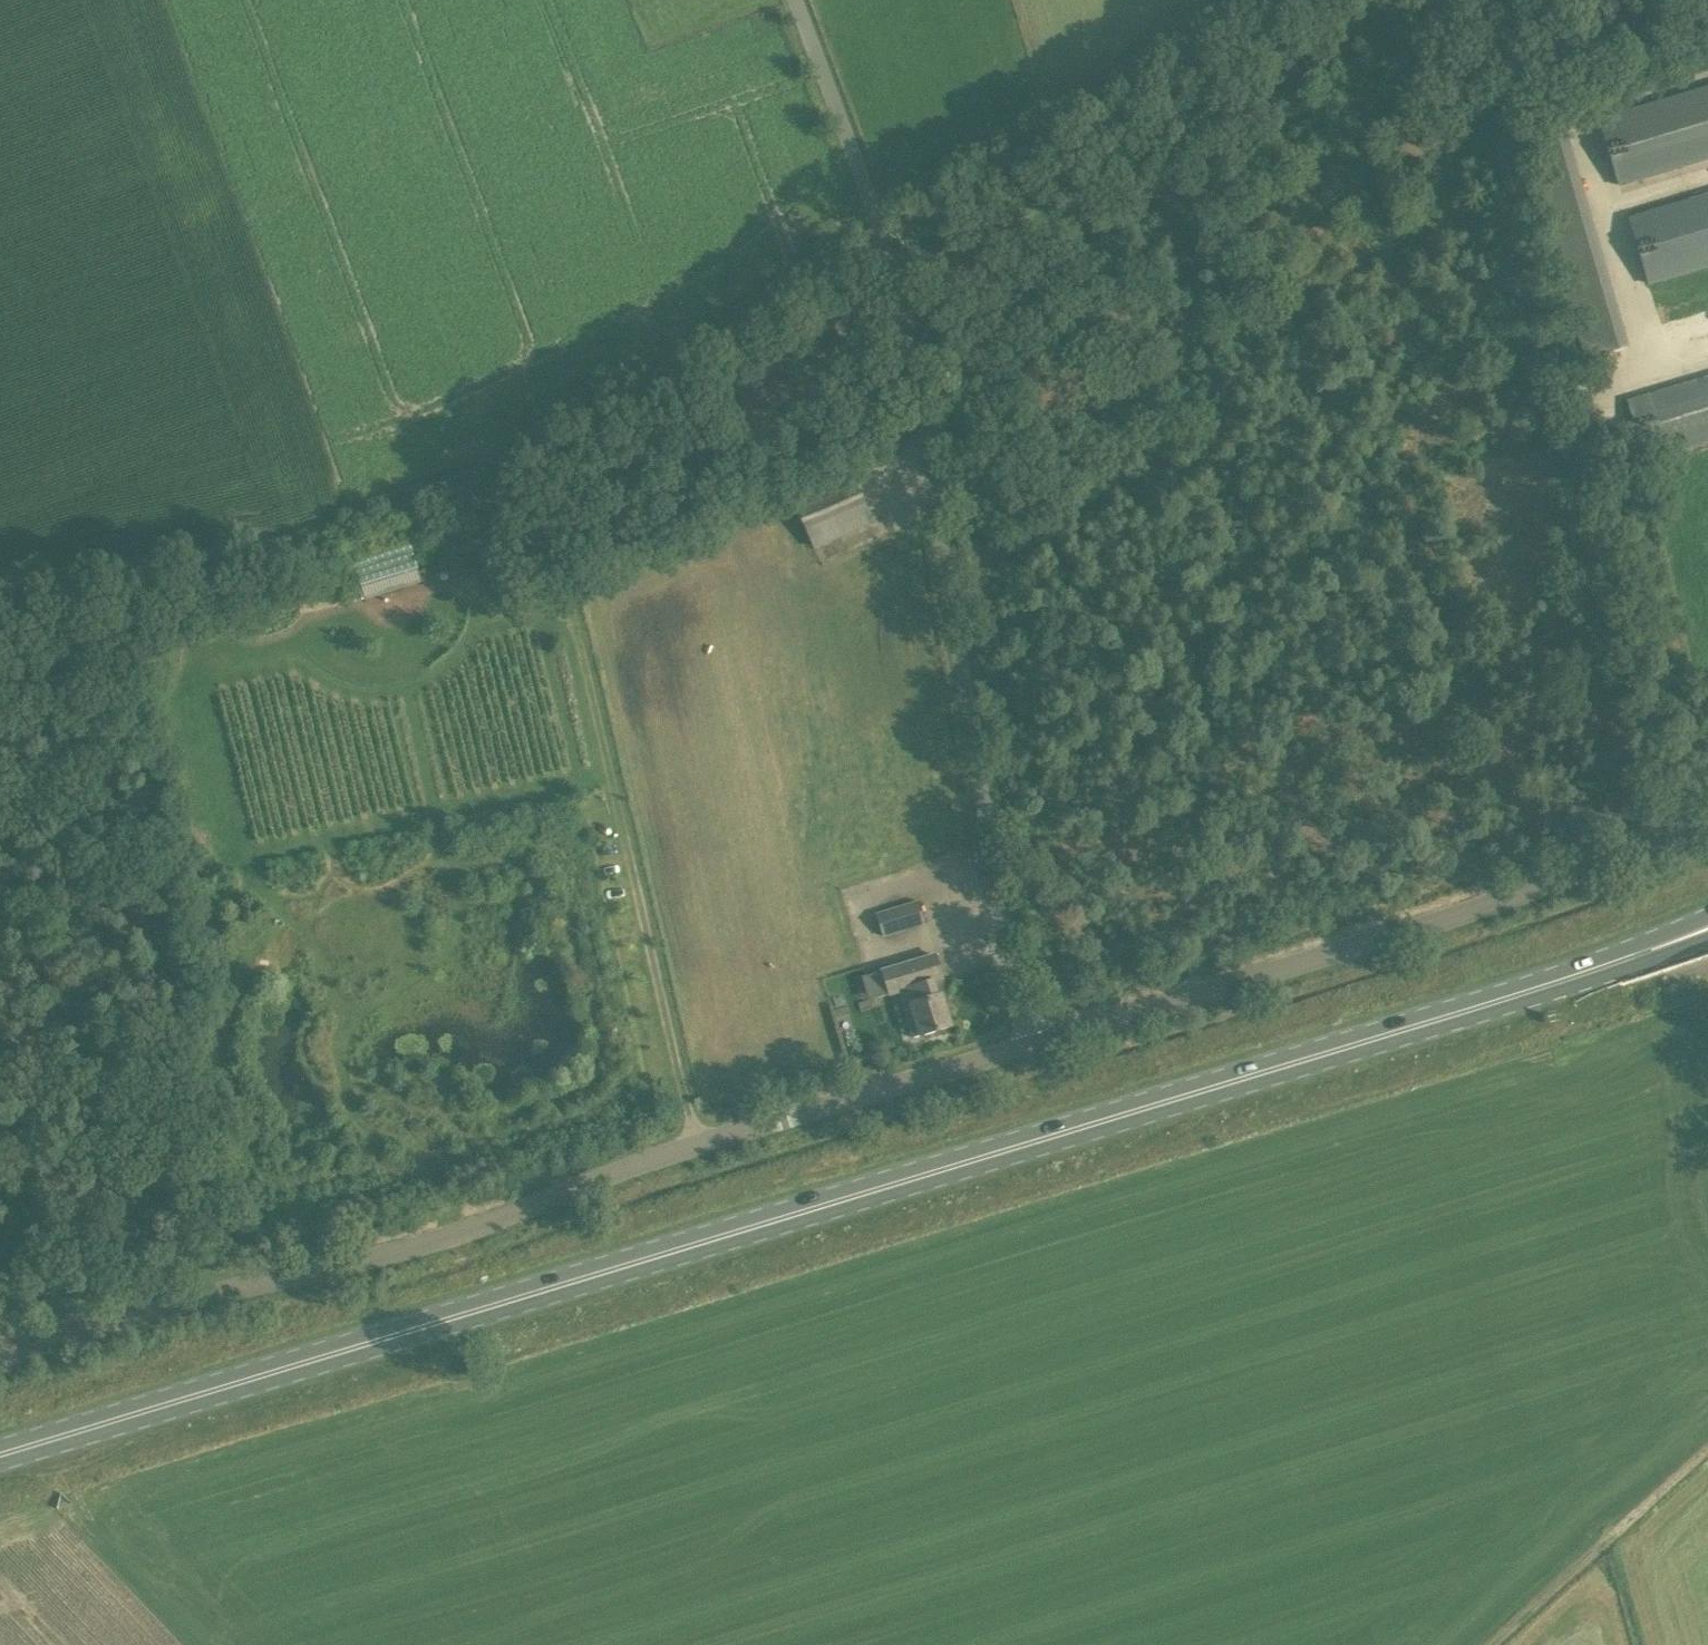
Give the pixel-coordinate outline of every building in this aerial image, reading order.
[(1619,186),(1707,159),(1707,88),(1599,121),(1619,186)] [(1581,358),(1620,348),(1564,135),(1526,145),(1581,358)] [(1629,219),(1648,283),(1707,265),(1707,195),(1629,219)] [(1707,443),(1707,375),(1625,400),(1645,463),(1707,443)] [(813,549),(873,523),(850,468),(789,495),(813,549)] [(416,564),(410,544),(351,562),(357,582),(416,564)] [(883,937),(924,924),(917,901),(875,913),(883,937)] [(941,995),(937,982),(944,980),(936,953),(880,969),(880,972),(861,977),(868,1001),(887,995),(888,997),(900,994),(907,1019),(914,1017),(920,1036),(952,1026),(942,995),(941,995)]
